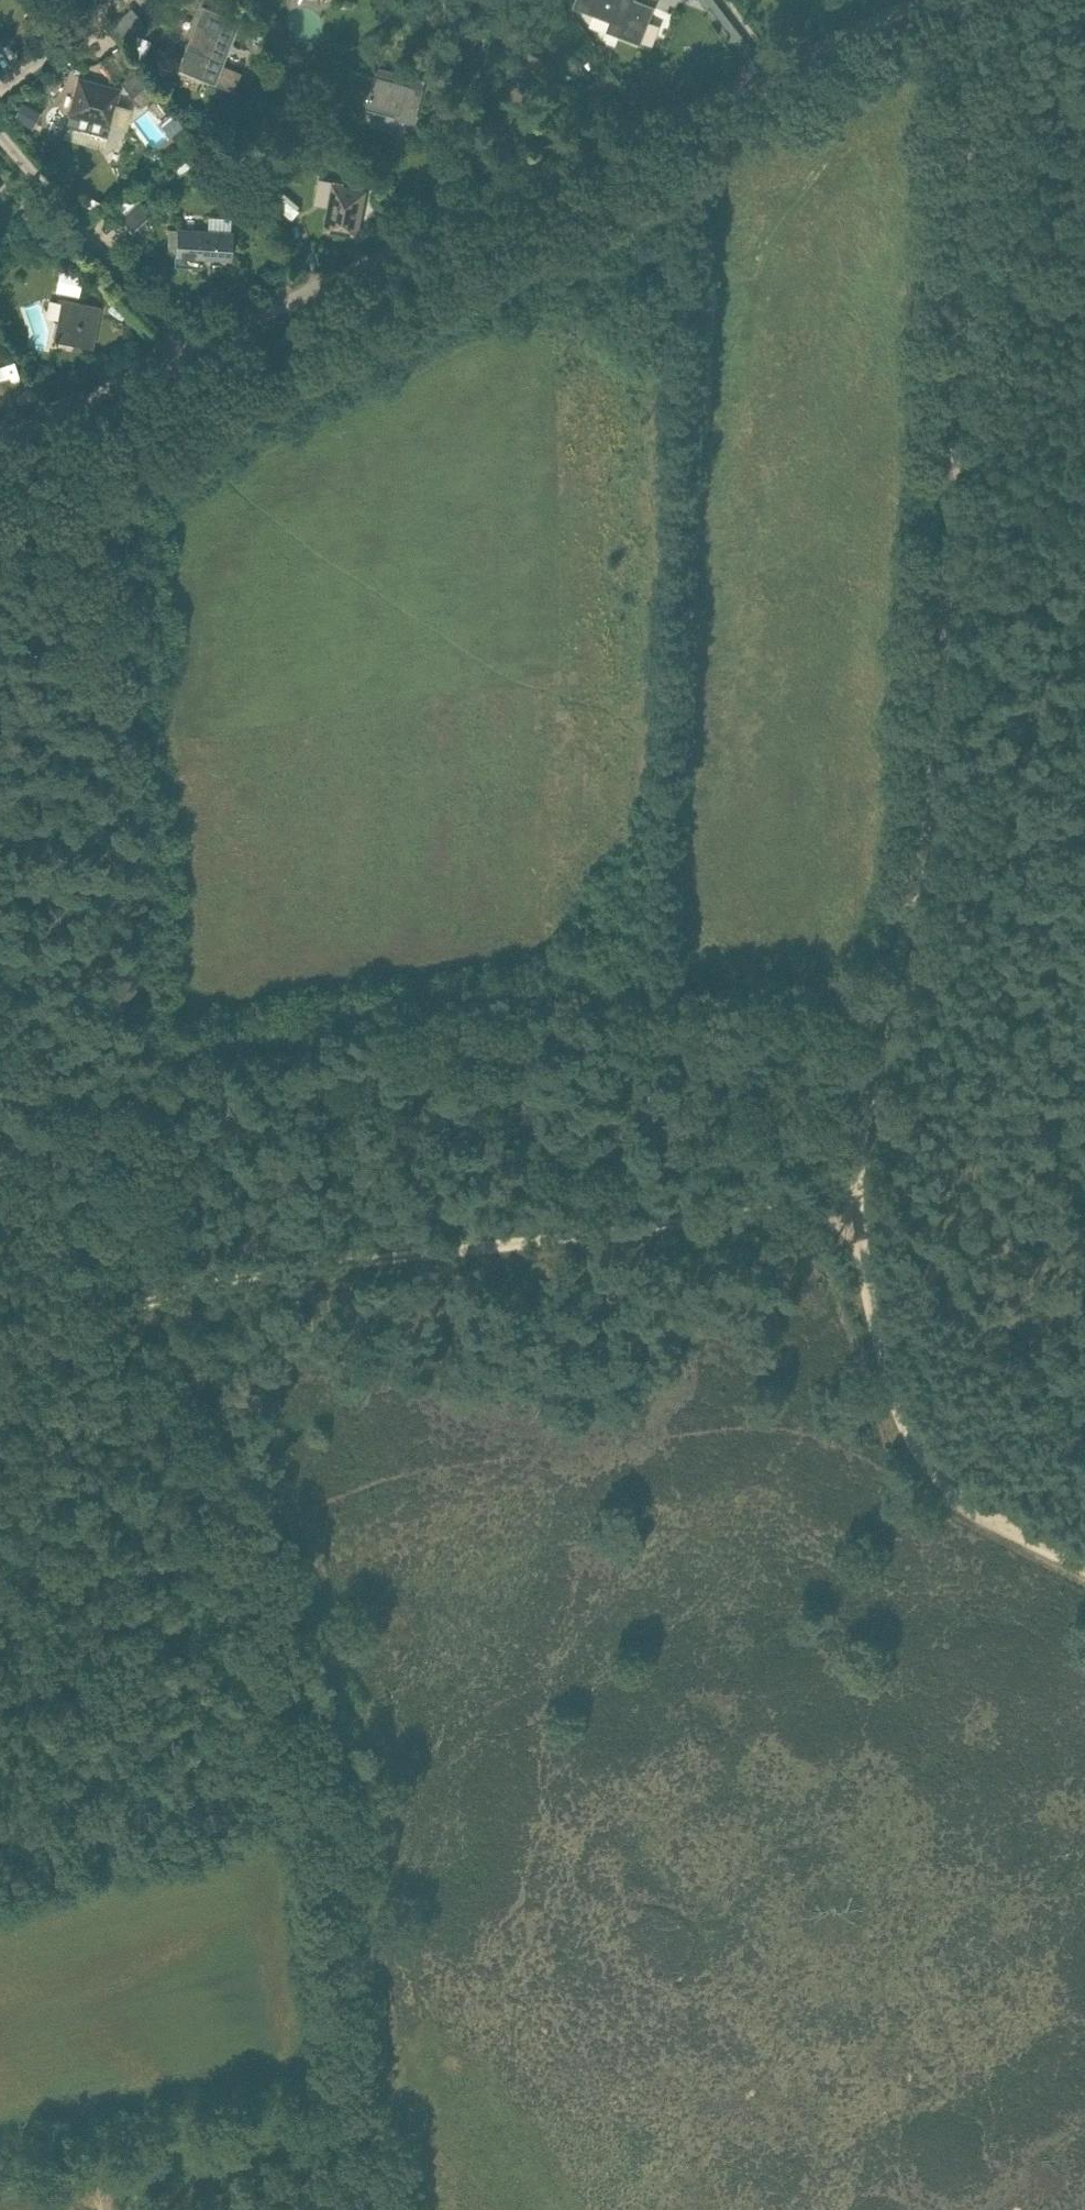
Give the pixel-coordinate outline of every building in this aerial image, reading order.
[(572,4),(622,24),(620,32),(641,41),(654,5),(643,0),(573,0),(572,4)] [(135,5),(115,17),(124,33),(144,22),(135,5)] [(223,59),(237,23),(226,19),(228,16),(203,6),(188,44),(223,59)] [(128,51),(142,58),(151,39),(137,32),(128,51)] [(113,71),(132,62),(125,48),(106,57),(113,71)] [(262,61),(262,87),(289,86),(288,60),(262,61)] [(162,92),(142,69),(126,83),(144,103),(148,100),(161,116),(172,106),(162,92)] [(309,79),(315,89),(330,79),(323,69),(309,79)] [(406,84),(364,71),(359,85),(372,89),(369,102),(399,110),(397,115),(415,120),(426,77),(409,73),(406,84)] [(78,75),(68,110),(111,123),(120,87),(78,75)] [(45,80),(45,85),(48,89),(53,89),(57,85),(57,80),(53,77),(48,77),(45,80)] [(278,106),(285,117),(314,99),(307,88),(278,106)] [(41,110),(24,101),(16,116),(34,125),(41,110)] [(163,155),(170,165),(179,159),(186,154),(186,153),(197,147),(187,131),(176,138),(180,144),(172,149),(172,148),(163,155)] [(206,154),(222,173),(238,158),(222,140),(206,154)] [(323,229),(358,235),(367,188),(332,180),(323,229)] [(136,201),(120,216),(132,229),(151,211),(140,198),(136,201)] [(198,254),(232,256),(233,227),(179,224),(179,226),(178,250),(177,261),(198,263),(198,254)] [(169,250),(178,250),(179,226),(171,226),(169,250)] [(62,266),(58,287),(79,292),(83,270),(62,266)] [(55,337),(95,345),(103,303),(63,295),(55,337)] [(8,378),(22,369),(13,353),(0,361),(0,364),(8,378)] [(16,387),(28,380),(21,368),(8,375),(16,387)]
